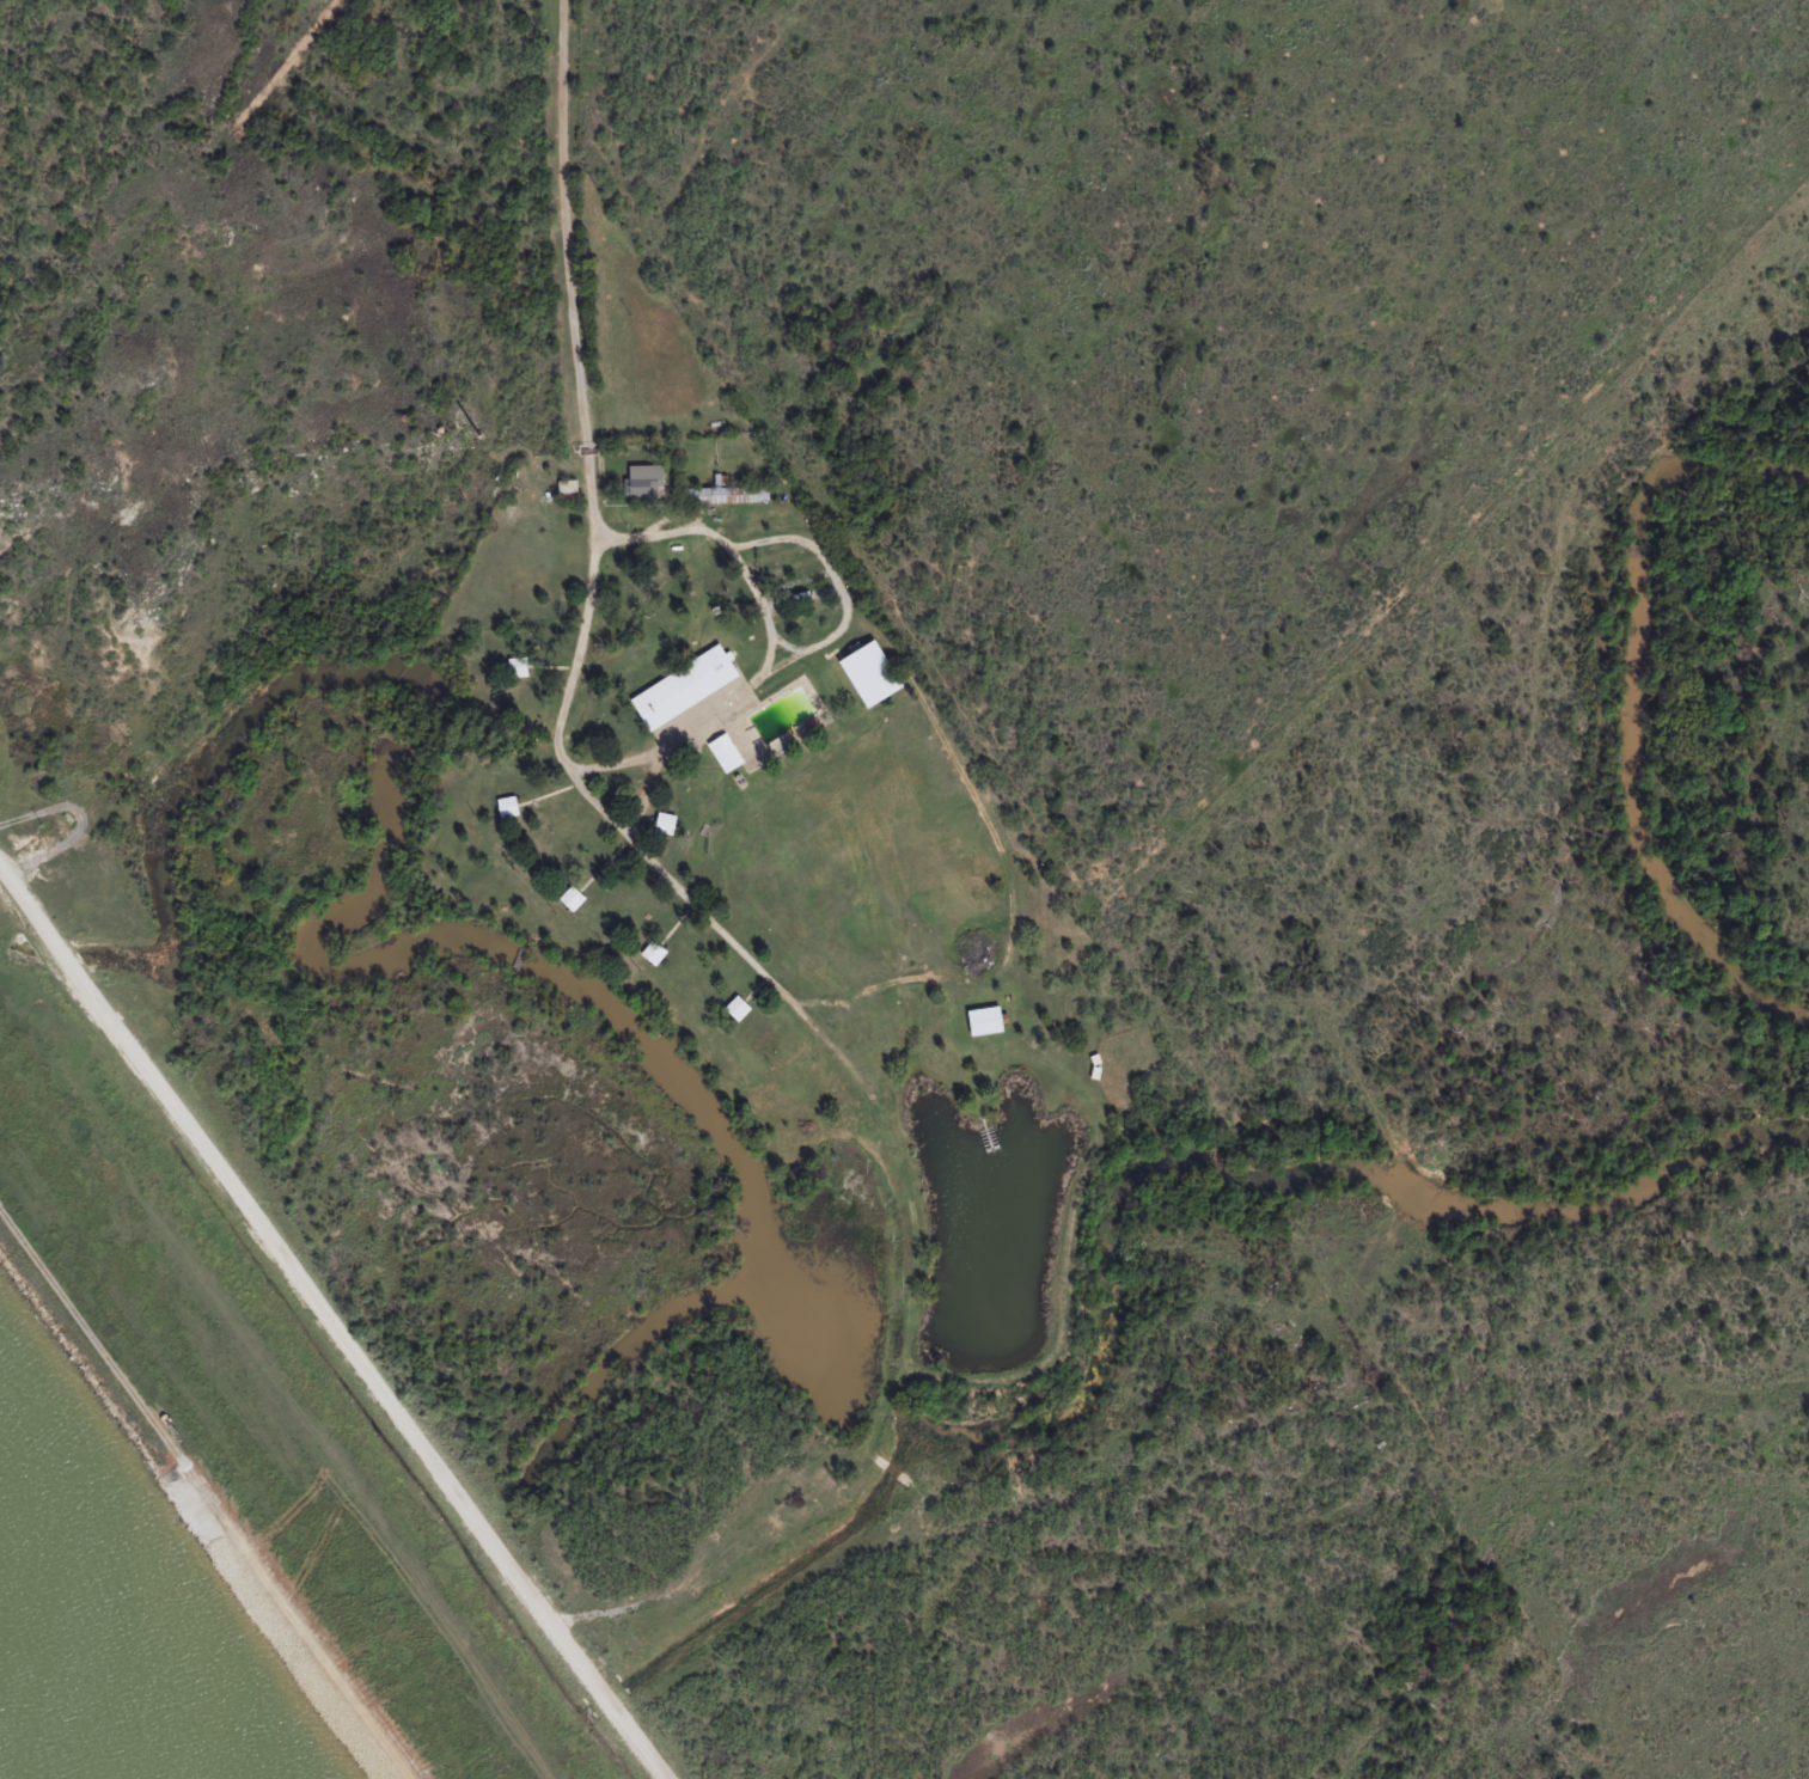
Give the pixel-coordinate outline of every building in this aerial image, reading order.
[(626,464),(626,495),(661,495),(661,464),(626,464)] [(554,503),(575,503),(575,479),(554,479),(554,503)] [(680,488),(680,503),(766,502),(766,486),(680,488)] [(738,678),(719,644),(627,696),(646,729),(738,678)] [(525,676),(525,657),(506,657),(506,676),(525,676)] [(742,761),(723,732),(704,744),(723,773),(742,761)] [(499,818),(516,814),(512,796),(494,800),(499,818)] [(674,815),(656,812),(652,832),(670,835),(674,815)] [(583,900),(570,886),(557,898),(570,912),(583,900)] [(654,966),(665,951),(649,940),(638,955),(654,966)] [(722,1007),(735,1021),(749,1009),(735,994),(722,1007)] [(969,1037),(1002,1031),(997,1006),(965,1011),(969,1037)]
